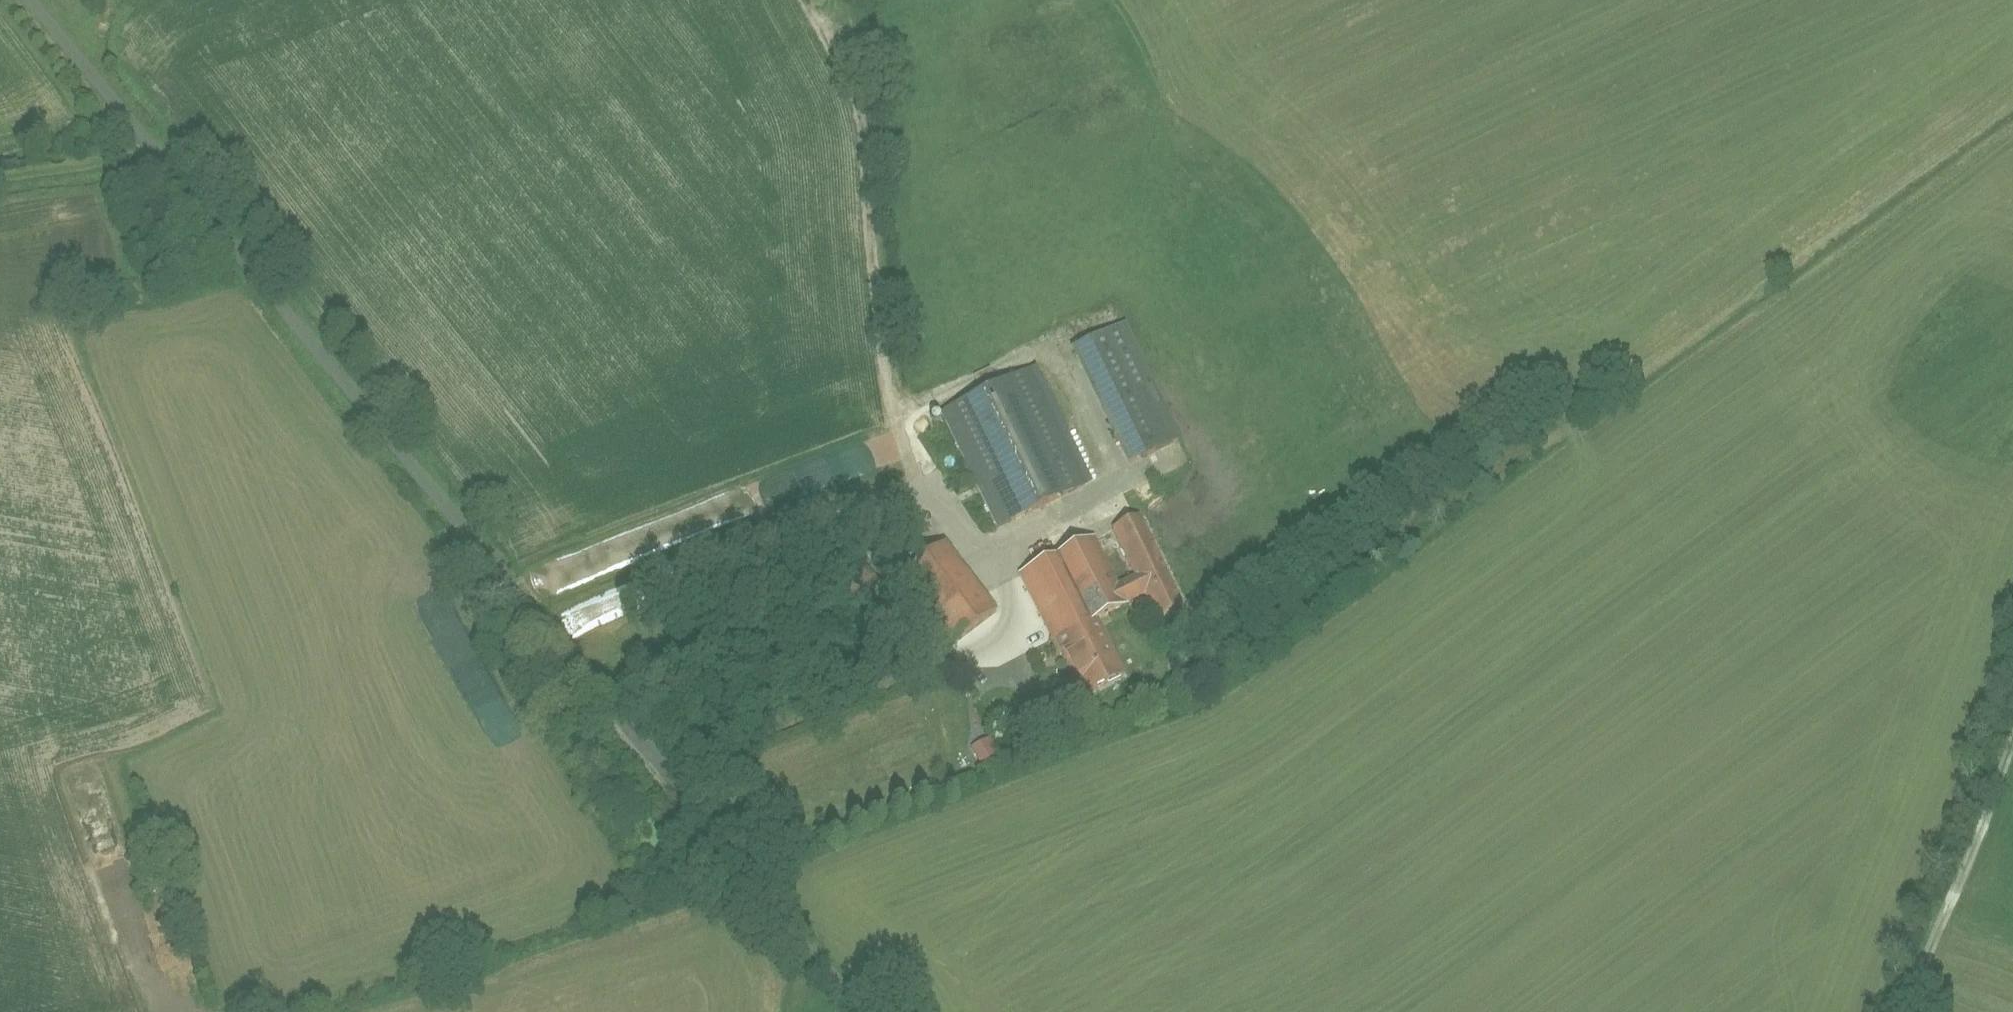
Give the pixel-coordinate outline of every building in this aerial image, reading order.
[(1119,320),(1069,343),(1125,462),(1175,439),(1119,320)] [(938,418),(983,525),(1065,491),(1020,383),(938,418)] [(1094,540),(1017,574),(1064,677),(1111,656),(1099,631),(1144,611),(1153,631),(1196,611),(1150,509),(1104,530),(1126,578),(1114,584),(1094,540)] [(941,545),(903,573),(956,646),(994,618),(941,545)]
